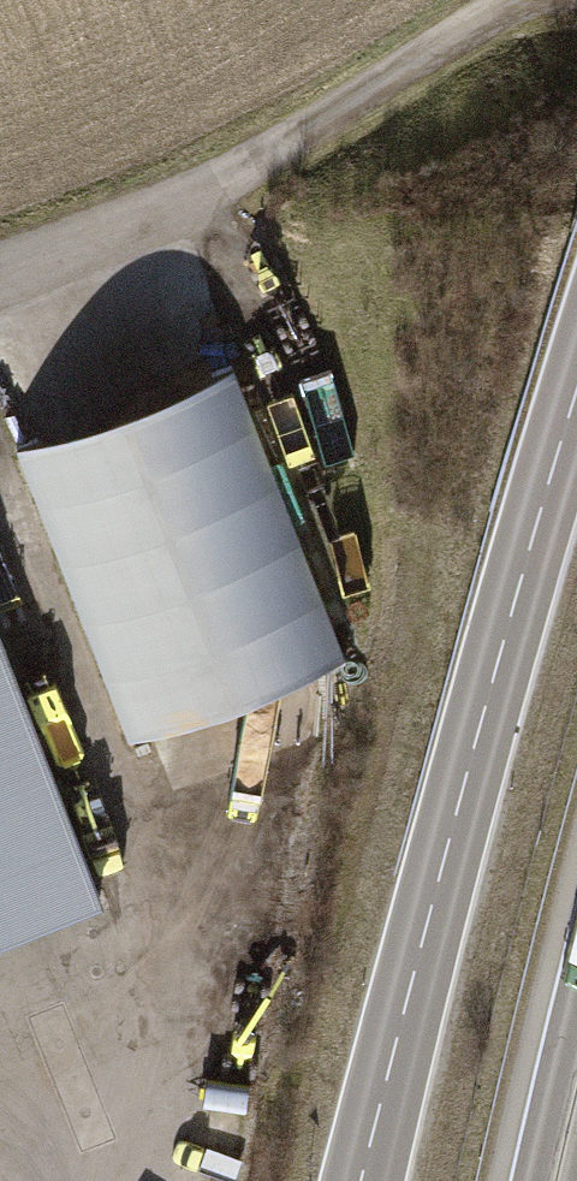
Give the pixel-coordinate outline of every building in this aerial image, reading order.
[(111,900),(0,610),(0,942),(111,900)]
